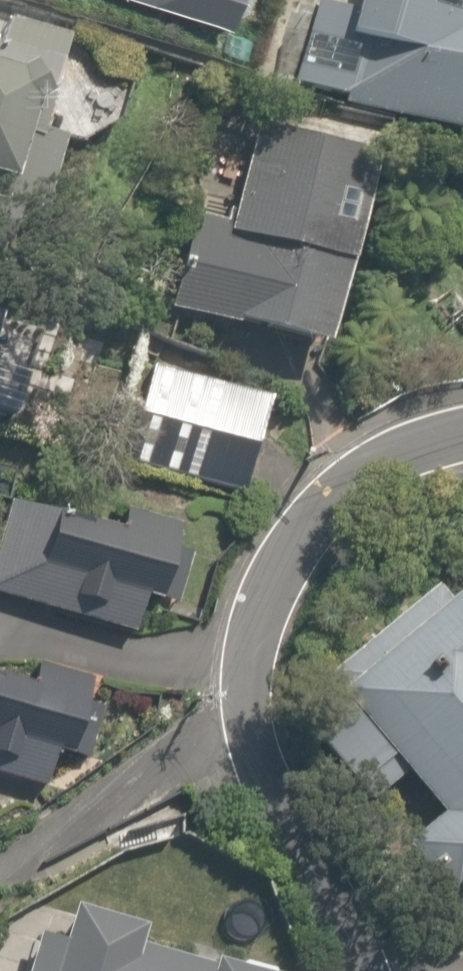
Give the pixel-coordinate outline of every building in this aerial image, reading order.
[(233,34),(242,0),(114,0),(233,34)] [(353,16),(314,6),(290,103),(462,146),(462,0),(357,0),(353,16)] [(135,62),(0,19),(0,221),(35,232),(60,155),(114,128),(135,62)] [(189,219),(162,316),(322,361),(380,156),(254,121),(224,228),(189,219)] [(265,399),(132,361),(100,473),(233,511),(265,399)] [(196,534),(9,484),(0,518),(0,597),(140,634),(148,604),(176,611),(196,534)] [(454,573),(324,683),(350,714),(308,749),(359,809),(400,774),(433,812),(385,852),(449,927),(462,915),(462,584),(454,573)] [(102,698),(0,664),(0,786),(42,800),(55,760),(78,768),(102,698)] [(186,916),(174,962),(132,951),(135,941),(35,916),(21,970),(249,970),(223,965),(232,928),(186,916)]
